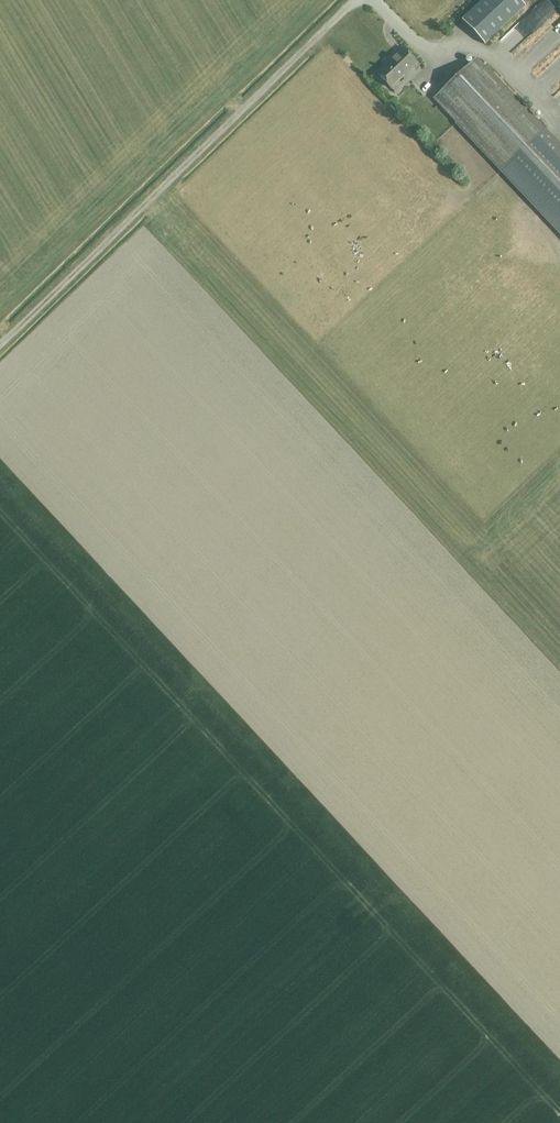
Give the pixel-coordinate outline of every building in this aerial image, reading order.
[(462,20),(484,44),(525,6),(519,0),(483,0),(462,20)] [(390,61),(377,74),(390,88),(417,63),(403,48),(389,60),(390,61)] [(545,131),(476,58),(433,99),(502,171),(545,131)] [(502,171),(559,233),(559,147),(545,131),(502,171)]
